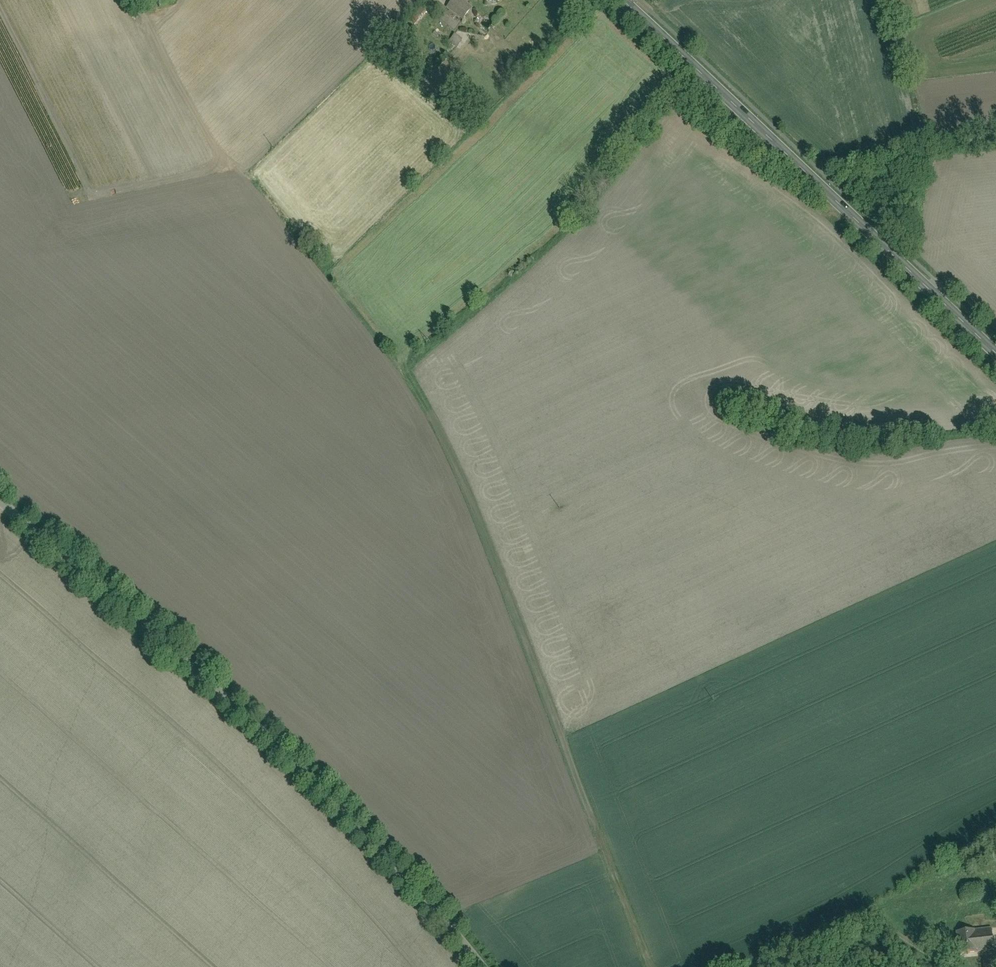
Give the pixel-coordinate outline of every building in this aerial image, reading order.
[(448,10),(465,22),(475,8),(463,0),(455,0),(448,10)] [(450,42),(457,49),(465,41),(457,34),(450,42)] [(957,933),(960,955),(995,950),(995,927),(957,933)]
